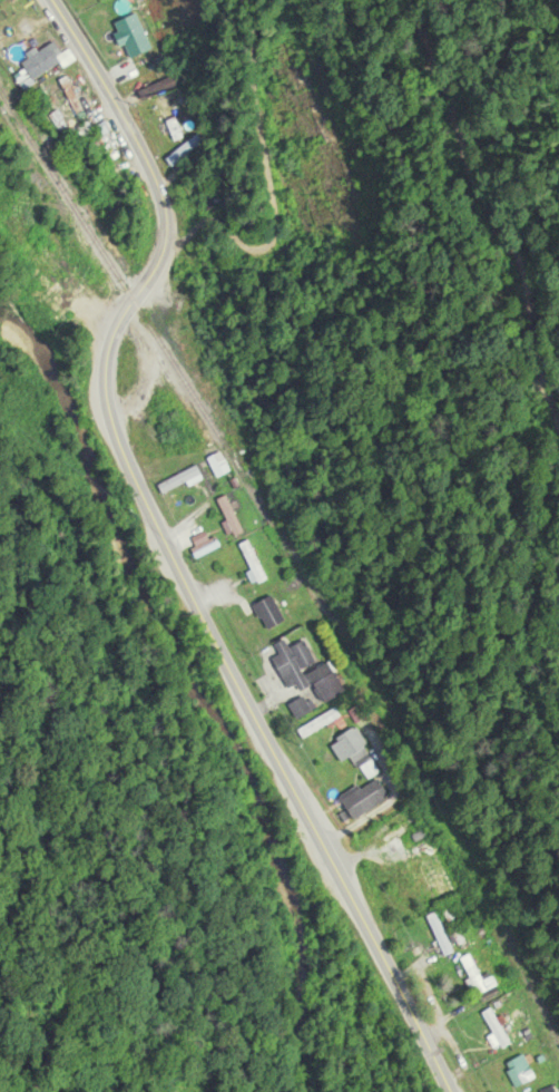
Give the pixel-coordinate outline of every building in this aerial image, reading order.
[(34,82),(62,63),(50,46),(22,65),(34,82)] [(70,129),(92,118),(69,75),(47,87),(70,129)] [(172,136),(173,135),(175,139),(181,137),(164,92),(179,86),(175,77),(138,90),(142,101),(157,96),(172,136)] [(218,479),(232,471),(222,452),(208,459),(218,479)] [(157,486),(163,498),(203,478),(197,466),(157,486)] [(217,501),(236,536),(246,531),(227,496),(217,501)] [(194,549),(198,558),(219,547),(215,538),(194,549)] [(268,579),(249,540),(240,545),(259,583),(268,579)] [(254,606),(268,631),(286,621),(271,596),(254,606)] [(346,692),(328,662),(319,667),(304,641),(291,649),(285,639),(275,645),(281,655),(272,661),(283,679),(291,674),(301,692),(313,685),(325,704),(346,692)] [(299,721),(314,711),(305,697),(289,706),(299,721)] [(367,747),(355,728),(331,743),(342,762),(367,747)] [(356,821),(390,796),(376,777),(342,801),(356,821)] [(424,862),(435,898),(453,892),(443,856),(424,862)] [(492,977),(483,982),(470,955),(462,959),(479,995),(497,986),(492,977)] [(483,1014),(502,1049),(512,1044),(493,1008),(483,1014)] [(507,1062),(513,1086),(533,1081),(527,1057),(507,1062)]
